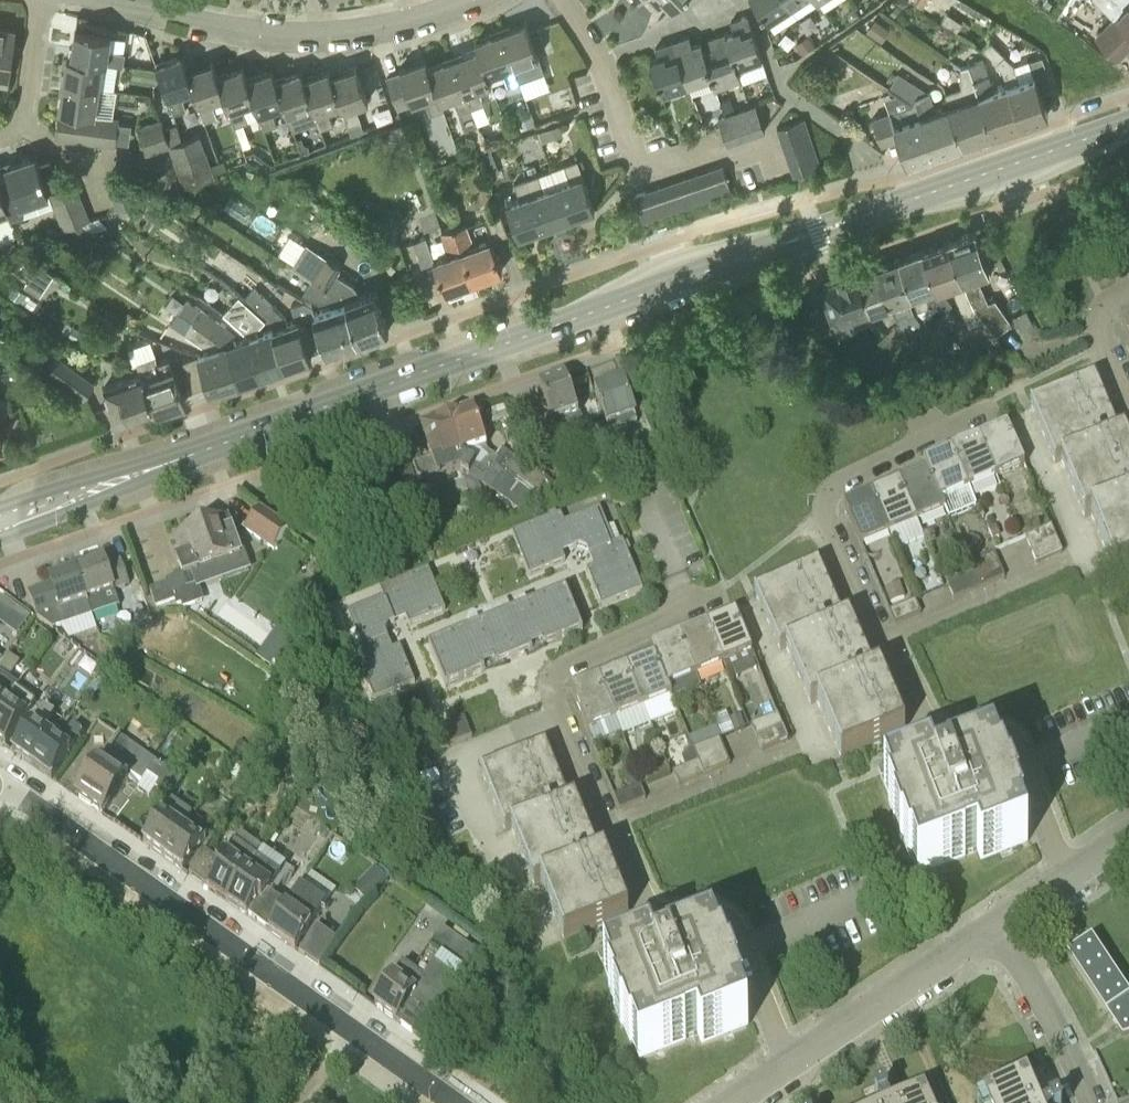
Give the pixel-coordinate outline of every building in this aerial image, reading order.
[(790,5),(787,0),(755,0),(767,19),(790,5)] [(1114,17),(1096,35),(1118,57),(1128,46),(1128,0),(1098,0),(1114,17)] [(894,15),(902,7),(897,3),(890,11),(894,15)] [(860,15),(854,5),(849,9),(847,16),(850,21),(860,15)] [(962,21),(940,6),(937,10),(930,5),(926,11),(956,31),(962,21)] [(736,66),(737,65),(762,57),(748,15),(731,21),(734,30),(726,33),(736,66)] [(865,31),(877,39),(886,25),(874,18),(865,31)] [(544,71),(526,22),(501,31),(519,81),(544,71)] [(7,82),(15,29),(0,27),(0,81),(7,82)] [(102,61),(123,64),(125,51),(108,49),(110,34),(75,29),(71,56),(103,60),(102,61)] [(502,69),(507,85),(519,81),(501,31),(475,41),(478,49),(488,74),(502,69)] [(714,83),(716,83),(740,75),(737,65),(736,66),(726,33),(709,38),(712,47),(704,50),(713,75),(711,75),(714,83)] [(795,42),(802,53),(815,45),(808,34),(795,42)] [(713,75),(704,50),(701,41),(692,44),(689,35),(672,41),(686,83),(711,75),(713,75)] [(1003,69),(1007,83),(1021,122),(1048,113),(1041,93),(1053,88),(1042,55),(1013,64),(990,40),(983,48),(1003,69)] [(682,84),(686,83),(672,41),(656,47),(659,56),(650,59),(661,92),(682,84)] [(478,87),(491,83),(488,74),(478,49),(453,58),(470,106),(483,102),(478,87)] [(187,71),(188,70),(182,54),(156,64),(168,97),(174,115),(188,109),(182,93),(193,89),(192,89),(193,88),(187,71)] [(63,82),(99,88),(102,61),(103,60),(71,56),(67,55),(63,82)] [(967,62),(992,133),(1021,122),(1007,83),(993,88),(983,57),(967,62)] [(441,100),(440,100),(429,67),(426,58),(400,68),(401,72),(387,77),(397,108),(412,102),(426,97),(431,111),(443,107),(441,100)] [(454,96),(459,110),(470,106),(453,58),(429,67),(440,100),(441,100),(454,96)] [(217,76),(218,75),(213,61),(188,70),(187,71),(193,88),(192,89),(193,89),(194,89),(199,105),(204,120),(216,115),(212,101),(224,96),(224,95),(225,94),(217,76)] [(947,99),(962,143),(992,133),(967,62),(961,64),(960,86),(944,92),(946,99),(947,99)] [(218,75),(217,76),(225,94),(224,95),(224,96),(225,96),(234,125),(247,120),(242,105),(253,101),(253,99),(254,99),(246,78),(247,78),(243,66),(218,75)] [(356,104),(369,100),(356,66),(331,75),(330,75),(341,102),(340,103),(340,104),(341,104),(343,109),(348,126),(362,120),(356,104)] [(277,122),(272,108),(283,104),(283,103),(284,102),(275,79),(276,79),(272,69),(247,78),(246,78),(254,99),(253,99),(253,101),(255,101),(263,127),(277,122)] [(333,123),(328,108),(340,104),(340,103),(341,102),(330,75),(331,75),(329,69),(304,78),(303,78),(312,103),(311,104),(317,120),(318,120),(321,127),(333,123)] [(284,102),(283,103),(283,104),(284,104),(293,129),(317,120),(311,104),(312,103),(303,78),(304,78),(301,70),(276,79),(275,79),(284,102)] [(916,102),(933,153),(962,143),(947,99),(946,99),(942,101),(943,105),(935,108),(930,92),(897,72),(888,86),(914,103),(916,102)] [(107,116),(107,115),(95,113),(99,88),(63,82),(59,109),(71,111),(83,113),(95,115),(107,116)] [(907,162),(933,153),(916,102),(914,103),(893,110),(872,118),(881,143),(898,137),(907,162)] [(743,109),(752,135),(765,131),(756,104),(743,109)] [(56,136),(68,138),(71,111),(59,109),(56,136)] [(739,139),(752,135),(743,109),(730,113),(739,139)] [(68,138),(79,140),(83,113),(71,111),(68,138)] [(79,140),(91,141),(95,115),(83,113),(79,140)] [(727,143),(739,139),(730,113),(718,117),(727,143)] [(534,123),(531,114),(516,119),(520,128),(534,123)] [(91,141),(103,143),(107,116),(95,115),(91,141)] [(107,115),(107,116),(103,143),(115,145),(119,117),(107,115)] [(170,145),(169,144),(163,127),(160,118),(150,121),(158,149),(170,145)] [(777,126),(781,138),(808,129),(804,118),(777,126)] [(147,153),(158,149),(150,121),(138,126),(147,153)] [(184,139),(178,122),(163,127),(169,144),(184,139)] [(242,124),(237,126),(240,136),(246,134),(242,124)] [(538,131),(542,142),(563,134),(559,124),(538,131)] [(781,138),(786,151),(812,142),(808,129),(781,138)] [(176,161),(205,150),(199,134),(184,139),(169,144),(170,145),(176,161)] [(786,151),(790,165),(817,155),(812,142),(786,151)] [(180,172),(209,163),(205,150),(176,161),(180,172)] [(484,157),(488,169),(497,166),(493,154),(484,157)] [(817,155),(790,165),(794,177),(821,168),(817,155)] [(8,209),(8,210),(7,210),(10,220),(25,215),(21,205),(50,194),(49,192),(39,166),(36,156),(6,166),(11,181),(0,184),(0,185),(0,187),(8,209)] [(557,183),(569,217),(595,208),(577,159),(552,168),(557,183)] [(49,192),(60,187),(51,162),(39,166),(49,192)] [(185,187),(206,179),(214,176),(209,163),(180,172),(185,187)] [(529,174),(538,171),(536,164),(527,167),(529,174)] [(710,169),(719,195),(731,191),(723,165),(710,169)] [(706,200),(719,195),(710,169),(697,173),(706,200)] [(545,226),(569,217),(557,183),(544,188),(538,172),(526,177),(545,226)] [(694,204),(706,200),(697,173),(685,178),(694,204)] [(114,197),(139,188),(134,174),(109,183),(114,197)] [(518,236),(545,226),(526,177),(514,181),(520,196),(506,201),(518,236)] [(681,208),(694,204),(685,178),(672,182),(681,208)] [(49,192),(50,194),(52,201),(78,191),(74,181),(60,187),(49,192)] [(668,213),(681,208),(672,182),(659,186),(668,213)] [(656,217),(668,213),(659,186),(646,191),(656,217)] [(7,210),(8,210),(8,209),(0,187),(0,213),(7,210)] [(139,188),(114,197),(118,210),(143,201),(139,188)] [(52,201),(57,214),(83,204),(78,191),(52,201)] [(643,222),(656,217),(646,191),(634,195),(643,222)] [(145,214),(157,222),(165,211),(153,203),(145,214)] [(57,214),(62,230),(89,219),(83,204),(57,214)] [(508,233),(499,209),(486,214),(494,237),(508,233)] [(83,222),(95,231),(108,227),(100,216),(83,222)] [(454,226),(473,281),(502,270),(490,237),(473,242),(466,222),(454,226)] [(473,281),(454,226),(440,231),(445,246),(448,245),(450,251),(432,257),(445,291),(447,290),(449,297),(463,292),(460,285),(473,281)] [(989,267),(988,267),(975,230),(968,233),(967,233),(963,234),(963,235),(948,240),(962,277),(982,315),(985,317),(995,332),(1011,322),(995,298),(987,300),(978,277),(991,273),(989,267)] [(432,257),(425,237),(413,241),(420,262),(432,257)] [(989,336),(995,332),(985,317),(982,315),(962,277),(948,240),(923,249),(937,285),(950,280),(969,324),(977,321),(989,336)] [(291,265),(311,277),(345,297),(360,339),(389,329),(374,289),(358,294),(354,283),(336,272),(341,264),(305,243),(291,265)] [(914,293),(937,285),(923,249),(900,257),(914,293)] [(39,293),(53,272),(29,256),(21,269),(30,276),(25,284),(39,293)] [(913,312),(908,295),(914,293),(900,257),(877,265),(891,303),(896,312),(894,313),(900,321),(908,330),(911,333),(913,331),(922,320),(920,318),(919,319),(913,312)] [(885,317),(894,313),(896,312),(891,303),(877,265),(859,272),(871,308),(880,305),(881,312),(885,317)] [(99,277),(135,300),(141,292),(104,268),(99,277)] [(852,315),(871,308),(859,272),(857,273),(852,271),(842,275),(838,279),(822,285),(838,329),(855,323),(852,315)] [(313,311),(328,351),(360,339),(345,297),(311,277),(303,291),(319,301),(325,298),(334,304),(313,311)] [(273,327),(287,366),(312,357),(308,347),(313,346),(314,345),(305,319),(299,321),(298,317),(289,320),(243,279),(233,290),(239,294),(250,303),(272,324),(273,327)] [(8,294),(20,302),(26,293),(14,285),(8,294)] [(926,340),(932,328),(933,329),(951,301),(944,293),(920,318),(922,320),(913,331),(926,340)] [(264,374),(287,366),(273,327),(272,324),(250,303),(239,294),(223,312),(224,313),(251,336),(264,374)] [(807,312),(814,333),(831,327),(824,306),(807,312)] [(240,382),(264,374),(251,336),(224,313),(249,335),(242,337),(202,308),(192,321),(228,344),(240,382)] [(1041,339),(1030,317),(1026,308),(1014,315),(1032,343),(1041,339)] [(1121,320),(1128,340),(1128,317),(1121,320)] [(211,392),(240,382),(228,344),(192,321),(184,332),(211,348),(198,352),(198,354),(208,384),(211,392)] [(900,321),(887,332),(898,342),(908,330),(900,321)] [(80,331),(66,322),(60,332),(75,340),(80,331)] [(891,350),(898,342),(887,332),(878,339),(891,350)] [(142,373),(156,412),(185,402),(168,356),(157,360),(155,353),(136,360),(140,372),(139,372),(142,373)] [(194,389),(208,384),(198,354),(183,359),(194,389)] [(83,398),(95,382),(59,356),(47,373),(83,398)] [(136,419),(156,412),(142,373),(139,372),(104,384),(111,404),(117,402),(119,408),(125,405),(128,415),(134,413),(136,419)] [(1055,464),(1061,462),(1118,436),(1094,378),(1030,405),(1055,464)] [(563,422),(579,416),(565,379),(539,388),(548,413),(553,426),(554,426),(561,445),(572,441),(571,441),(574,440),(568,425),(565,426),(563,422)] [(608,426),(636,416),(622,381),(594,392),(608,426)] [(485,413),(491,428),(510,420),(504,405),(485,413)] [(499,459),(488,452),(474,412),(457,418),(457,416),(456,416),(457,418),(447,422),(460,457),(475,465),(499,480),(504,472),(509,475),(545,502),(568,492),(529,467),(526,465),(505,450),(499,459)] [(574,450),(572,441),(561,445),(554,426),(553,426),(548,413),(513,427),(526,465),(529,467),(564,455),(563,454),(574,450)] [(491,491),(522,512),(545,502),(509,475),(504,472),(499,480),(475,465),(460,457),(447,422),(439,425),(438,422),(437,423),(438,425),(422,431),(417,433),(415,438),(417,443),(420,445),(425,443),(431,462),(414,467),(417,479),(426,482),(451,474),(461,470),(469,475),(468,477),(491,491)] [(603,423),(596,425),(600,435),(607,433),(603,423)] [(979,438),(996,478),(1024,466),(1007,426),(979,438)] [(604,453),(597,431),(575,439),(597,455),(604,453)] [(1128,499),(1128,445),(1124,433),(1118,436),(1061,462),(1085,519),(1091,516),(1128,499)] [(969,490),(996,478),(979,438),(952,450),(969,490)] [(941,502),(969,490),(952,450),(923,462),(927,470),(941,502)] [(623,470),(624,470),(651,489),(672,481),(664,456),(623,470)] [(944,511),(941,502),(927,470),(900,482),(918,522),(944,511)] [(419,506),(411,481),(402,484),(410,509),(419,506)] [(890,534),(918,522),(900,482),(872,494),(890,534)] [(861,546),(890,534),(872,494),(844,506),(861,546)] [(1091,516),(1115,573),(1128,567),(1128,499),(1091,516)] [(434,509),(421,527),(439,540),(452,522),(434,509)] [(245,530),(274,550),(287,530),(259,510),(245,530)] [(560,516),(512,535),(529,577),(565,562),(562,554),(579,548),(587,551),(594,567),(586,571),(602,607),(643,590),(623,541),(611,546),(598,515),(565,528),(560,516)] [(214,566),(240,556),(227,518),(200,528),(214,566)] [(1000,538),(996,526),(988,529),(992,540),(1000,538)] [(1025,538),(1031,551),(1056,540),(1051,527),(1025,538)] [(199,571),(214,566),(200,528),(174,537),(181,555),(176,556),(183,577),(168,583),(169,586),(152,592),(157,607),(174,602),(176,606),(181,604),(183,609),(203,602),(198,585),(203,583),(199,571)] [(982,547),(979,540),(972,537),(965,540),(962,547),(965,554),(972,557),(979,554),(982,547)] [(1056,540),(1031,551),(1036,564),(1062,553),(1056,540)] [(968,563),(973,575),(999,564),(993,552),(968,563)] [(130,586),(129,583),(121,562),(106,568),(104,562),(77,571),(92,616),(119,606),(114,591),(130,586)] [(973,575),(979,589),(1005,578),(999,564),(973,575)] [(780,651),(786,649),(843,622),(818,565),(755,592),(780,651)] [(366,647),(354,652),(374,701),(415,684),(400,647),(393,650),(385,632),(389,626),(406,619),(409,626),(445,611),(428,569),(380,589),(385,602),(353,615),(366,647)] [(52,629),(92,616),(77,571),(50,581),(52,587),(29,595),(36,616),(37,618),(52,629)] [(948,586),(948,587),(954,600),(979,589),(973,575),(948,586)] [(905,598),(899,583),(884,588),(890,604),(905,598)] [(520,609),(534,645),(541,642),(544,648),(583,632),(566,591),(520,609)] [(35,616),(6,597),(0,606),(0,620),(22,635),(35,616)] [(921,614),(916,602),(915,601),(890,612),(895,625),(921,614)] [(474,628),(489,663),(494,661),(496,668),(532,653),(530,647),(534,645),(520,609),(474,628)] [(177,627),(169,612),(159,618),(166,632),(177,627)] [(752,662),(754,661),(752,654),(736,613),(707,625),(724,665),(723,665),(726,673),(752,662)] [(811,705),(817,703),(873,675),(849,619),(843,622),(786,649),(811,705)] [(723,665),(724,665),(707,625),(679,636),(696,676),(723,665)] [(489,663),(474,628),(429,647),(446,688),(484,672),(482,666),(489,663)] [(668,688),(696,676),(679,636),(651,647),(654,656),(668,688)] [(287,642),(273,663),(291,675),(305,654),(287,642)] [(671,696),(668,688),(654,656),(627,667),(643,707),(671,696)] [(616,719),(643,707),(627,667),(599,678),(616,719)] [(873,675),(817,703),(841,759),(905,732),(879,673),(873,675)] [(587,730),(616,719),(599,678),(571,690),(587,730)] [(17,692),(0,680),(0,716),(17,692)] [(0,716),(0,744),(6,748),(36,705),(17,692),(0,716)] [(13,753),(32,767),(52,738),(43,732),(54,715),(44,708),(13,753)] [(751,726),(756,738),(782,728),(777,715),(751,726)] [(735,718),(730,721),(735,733),(746,728),(741,716),(735,718)] [(435,753),(472,738),(464,718),(427,733),(435,753)] [(689,738),(694,749),(720,739),(721,738),(717,727),(689,738)] [(52,738),(32,767),(52,780),(83,736),(72,728),(61,744),(52,738)] [(782,728),(756,738),(762,752),(788,741),(782,728)] [(694,749),(699,762),(725,751),(720,739),(694,749)] [(511,830),(569,804),(546,747),(481,773),(505,833),(511,830)] [(686,768),(699,762),(694,749),(684,752),(682,758),(686,768)] [(699,762),(705,775),(730,765),(725,751),(699,762)] [(903,841),(910,859),(912,858),(918,875),(965,858),(964,856),(977,851),(981,861),(1027,843),(1020,826),(1022,825),(1016,808),(1018,807),(1010,788),(1008,789),(1002,772),(1000,773),(993,755),(964,767),(961,759),(939,768),(942,775),(934,778),(931,769),(929,770),(928,766),(929,766),(927,760),(926,758),(924,757),(922,755),(920,755),(919,754),(917,754),(915,755),(878,769),(891,804),(889,805),(896,822),(894,823),(901,842),(903,841)] [(131,775),(105,757),(77,798),(102,816),(131,775)] [(264,757),(254,770),(262,776),(272,763),(264,757)] [(686,768),(673,773),(679,786),(705,775),(699,762),(686,768)] [(233,766),(228,774),(237,781),(243,772),(233,766)] [(633,777),(632,777),(631,777),(630,777),(630,778),(629,778),(628,779),(628,780),(627,780),(627,781),(627,782),(627,783),(627,784),(627,785),(628,785),(628,786),(628,787),(629,787),(630,787),(630,788),(631,788),(632,788),(633,788),(634,788),(635,788),(635,787),(636,787),(637,786),(637,785),(638,785),(638,784),(638,783),(638,782),(638,781),(638,780),(637,780),(637,779),(636,779),(636,778),(635,778),(635,777),(634,777),(633,777)] [(646,799),(641,787),(640,786),(614,797),(620,810),(646,799)] [(541,885),(598,859),(575,802),(569,804),(511,830),(535,887),(541,885)] [(144,845),(163,859),(192,817),(172,804),(144,845)] [(192,817),(163,859),(183,872),(202,844),(183,831),(192,817)] [(208,890),(227,904),(257,861),(234,845),(221,864),(204,853),(189,874),(209,888),(208,890)] [(598,859),(541,885),(564,942),(628,916),(604,857),(598,859)] [(286,907),(267,895),(280,876),(257,861),(227,904),(247,917),(248,916),(270,931),(286,907)] [(375,868),(366,878),(377,888),(386,878),(375,868)] [(286,907),(270,931),(269,933),(295,951),(327,905),(299,887),(286,907)] [(316,928),(299,953),(319,968),(337,943),(316,928)] [(635,940),(597,955),(611,990),(609,991),(616,1008),(614,1009),(622,1028),(624,1027),(630,1044),(633,1043),(639,1061),(698,1038),(702,1046),(748,1028),(741,1010),(743,1010),(736,993),(738,992),(730,973),(728,974),(722,956),(720,957),(713,940),(667,958),(669,964),(656,970),(650,955),(649,955),(648,952),(649,951),(646,944),(645,943),(644,942),(643,941),(641,940),(638,940),(636,940),(635,940)] [(1091,941),(1066,957),(1106,1016),(1109,1014),(1124,1035),(1128,1034),(1128,996),(1091,940),(1091,941)] [(423,980),(403,966),(374,1007),(418,1037),(457,982),(433,966),(423,980)] [(1027,1078),(983,1097),(985,1102),(1038,1102),(1027,1078)] [(892,1087),(875,1095),(878,1102),(898,1102),(892,1087)] [(924,1093),(901,1102),(929,1102),(924,1093)]
